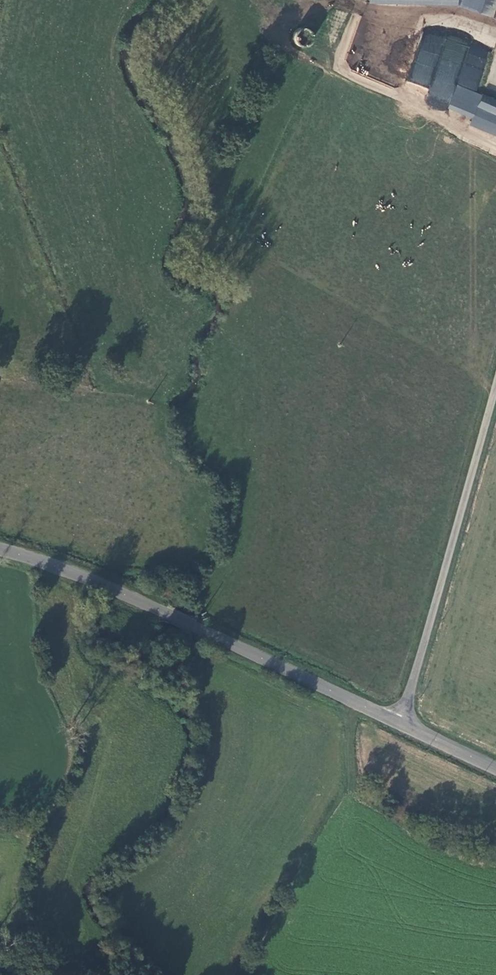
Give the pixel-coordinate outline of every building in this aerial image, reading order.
[(452,11),(456,0),(364,0),(364,6),(452,11)] [(495,20),(495,0),(456,0),(452,11),(494,25),(495,20)] [(466,121),(492,133),(495,135),(495,113),(474,104),(450,93),(440,116),(463,126),(466,121)]
